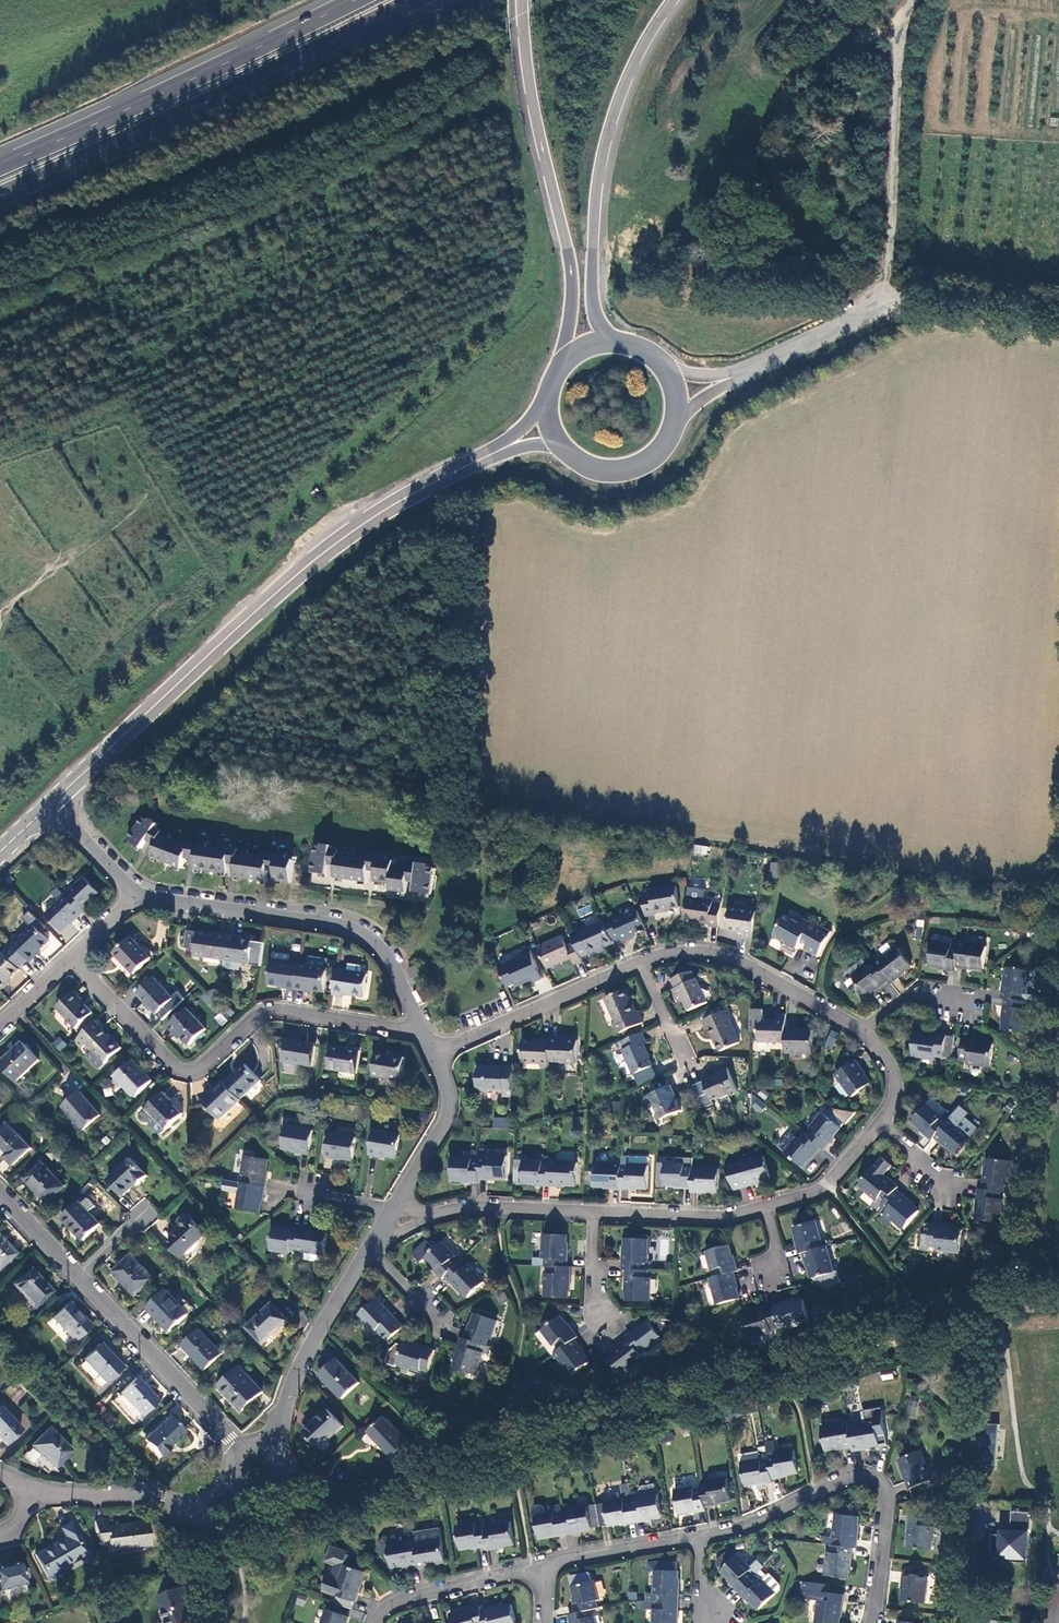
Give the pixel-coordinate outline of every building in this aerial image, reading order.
[(143,817),(129,840),(142,848),(150,837),(158,841),(152,857),(183,868),(189,853),(198,854),(196,869),(228,875),(231,859),(237,861),(235,877),(268,881),(270,865),(277,866),(275,881),(291,883),(295,856),(289,856),(289,853),(279,851),(278,854),(261,852),(261,855),(249,853),(249,850),(232,848),(232,844),(223,844),(222,846),(210,845),(210,842),(200,840),(199,842),(192,841),(183,839),(182,841),(171,837),(172,835),(164,831),(156,828),(159,824),(151,819),(149,821),(143,817)] [(311,887),(430,904),(435,868),(429,867),(430,864),(420,863),(419,866),(401,864),(401,866),(395,866),(396,858),(390,857),(390,854),(380,852),(379,855),(362,853),(362,855),(350,854),(350,852),(333,849),(334,845),(324,844),(323,847),(317,846),(311,887)] [(699,845),(698,855),(707,856),(708,847),(699,845)] [(773,864),(770,878),(778,880),(781,865),(773,864)] [(74,894),(68,898),(83,914),(88,909),(87,907),(102,894),(86,878),(72,891),(74,894)] [(678,887),(651,891),(651,895),(644,896),(646,917),(656,916),(655,913),(665,912),(665,910),(681,908),(678,887)] [(710,926),(719,927),(723,903),(702,900),(703,892),(689,890),(685,919),(701,921),(701,922),(710,924),(710,926)] [(77,920),(83,914),(68,898),(66,896),(47,915),(62,931),(75,919),(77,920)] [(744,939),(753,941),(757,913),(731,909),(727,930),(745,933),(744,939)] [(631,936),(647,930),(638,910),(614,921),(613,918),(605,921),(613,940),(621,937),(623,941),(631,938),(631,936)] [(818,957),(832,931),(816,922),(814,923),(804,918),(801,924),(786,916),(785,918),(783,919),(781,920),(780,921),(780,923),(782,925),(775,937),(786,945),(783,950),(795,956),(803,942),(808,945),(805,949),(818,957)] [(599,951),(615,944),(613,940),(605,921),(572,935),(576,943),(582,958),(591,954),(593,957),(600,954),(599,951)] [(18,934),(11,940),(14,943),(28,958),(31,961),(37,955),(36,953),(49,941),(34,925),(21,938),(18,934)] [(195,956),(225,960),(229,935),(219,933),(219,934),(189,931),(186,947),(196,949),(195,956)] [(224,968),(239,970),(240,961),(249,962),(249,963),(261,965),(264,944),(238,940),(238,936),(229,935),(225,960),(224,968)] [(151,958),(132,937),(115,954),(134,974),(151,958)] [(563,937),(538,948),(548,969),(573,959),(575,964),(583,961),(582,958),(576,943),(567,947),(563,937)] [(948,971),(956,972),(957,968),(960,943),(953,942),(952,946),(933,944),(930,966),(948,969),(948,971)] [(14,943),(0,956),(0,989),(7,983),(5,981),(18,969),(18,968),(28,958),(14,943)] [(987,947),(960,943),(957,968),(965,969),(965,967),(984,970),(987,947)] [(898,948),(876,964),(889,981),(891,984),(898,979),(896,977),(912,966),(898,948)] [(524,957),(500,968),(509,988),(522,982),(522,983),(533,979),(534,982),(544,978),(530,949),(522,953),(524,957)] [(300,966),(289,964),(290,955),(274,953),(273,962),(272,962),(269,984),(279,986),(287,987),(287,988),(296,990),(300,966)] [(848,972),(853,978),(868,966),(863,960),(848,972)] [(882,985),(889,981),(876,964),(876,963),(870,968),(868,966),(853,978),(866,996),(881,984),(882,985)] [(349,964),(348,971),(362,973),(363,968),(361,966),(349,964)] [(328,969),(300,965),(300,966),(296,990),(305,991),(306,989),(324,992),(328,969)] [(418,965),(409,969),(413,978),(423,974),(418,965)] [(1004,982),(1001,999),(1005,999),(1023,1002),(1024,994),(1026,995),(1030,971),(1008,968),(1006,983),(1004,982)] [(348,971),(337,969),(333,995),(345,997),(345,994),(365,997),(369,974),(362,973),(348,971)] [(10,978),(16,985),(25,976),(20,970),(10,978)] [(689,1011),(708,1003),(698,979),(696,979),(692,973),(687,973),(672,980),(676,988),(674,989),(677,999),(682,997),(689,1011)] [(138,994),(163,1020),(186,999),(179,992),(174,998),(155,978),(138,994)] [(254,987),(245,986),(243,996),(252,997),(254,987)] [(210,991),(207,994),(219,1006),(220,991),(215,989),(210,991)] [(75,991),(57,1008),(77,1029),(94,1012),(80,999),(82,998),(75,991)] [(618,1035),(642,1024),(638,1013),(635,1014),(631,1005),(630,1006),(624,991),(605,999),(614,1023),(612,1024),(618,1035)] [(1026,1010),(1027,1002),(1023,1002),(1005,999),(1003,1016),(1005,1016),(1003,1030),(1026,1034),(1029,1010),(1026,1010)] [(733,1018),(726,1004),(707,1013),(709,1019),(704,1021),(708,1030),(709,1029),(713,1038),(715,1037),(721,1052),(740,1044),(730,1020),(733,1018)] [(188,1009),(169,1027),(176,1035),(178,1033),(190,1045),(207,1029),(188,1009)] [(760,1011),(751,1011),(750,1033),(759,1033),(758,1043),(786,1044),(786,1028),(786,1015),(777,1015),(776,1021),(764,1021),(764,1016),(760,1016),(760,1011)] [(701,1015),(704,1021),(709,1019),(707,1013),(701,1015)] [(107,1025),(100,1018),(98,1021),(104,1027),(107,1025)] [(104,1027),(98,1021),(76,1041),(83,1047),(87,1044),(93,1050),(87,1056),(99,1069),(122,1047),(114,1039),(113,1040),(103,1028),(104,1027)] [(795,1029),(786,1028),(786,1044),(786,1052),(813,1053),(813,1031),(795,1031),(795,1029)] [(936,1056),(953,1058),(956,1037),(931,1033),(930,1034),(916,1032),(912,1055),(936,1058),(936,1056)] [(646,1042),(642,1033),(614,1046),(616,1050),(624,1047),(626,1050),(624,1051),(628,1061),(624,1063),(622,1067),(625,1074),(628,1075),(634,1073),(634,1076),(653,1067),(647,1052),(648,1052),(644,1043),(646,1042)] [(834,1046),(839,1035),(833,1033),(828,1043),(834,1046)] [(60,1052),(67,1044),(58,1036),(51,1043),(60,1052)] [(562,1037),(551,1036),(551,1040),(550,1062),(578,1064),(579,1041),(568,1040),(568,1039),(562,1039),(562,1037)] [(979,1040),(963,1037),(960,1059),(967,1060),(967,1063),(991,1067),(993,1044),(979,1041),(979,1040)] [(316,1044),(287,1039),(284,1062),(313,1067),(316,1044)] [(540,1066),(550,1067),(550,1062),(551,1040),(542,1039),(542,1041),(524,1040),(523,1062),(540,1063),(540,1066)] [(23,1043),(1,1065),(17,1082),(40,1060),(23,1043)] [(330,1068),(358,1073),(361,1050),(348,1048),(348,1049),(333,1046),(330,1068)] [(406,1057),(377,1053),(373,1076),(402,1080),(406,1057)] [(153,1080),(134,1060),(117,1076),(136,1096),(153,1080)] [(856,1061),(836,1075),(852,1098),(871,1083),(860,1069),(861,1068),(856,1061)] [(234,1075),(226,1083),(242,1099),(261,1081),(247,1065),(234,1076),(234,1075)] [(490,1090),(513,1092),(514,1068),(504,1067),(504,1069),(490,1069),(490,1067),(479,1066),(478,1091),(490,1092),(490,1090)] [(1042,1071),(1037,1068),(1034,1072),(1039,1076),(1042,1071)] [(707,1096),(700,1099),(705,1109),(716,1105),(714,1101),(722,1098),(725,1106),(734,1102),(732,1097),(740,1093),(729,1069),(717,1074),(718,1076),(705,1082),(705,1083),(709,1091),(706,1093),(707,1096)] [(220,1120),(242,1100),(242,1099),(226,1083),(225,1082),(216,1091),(215,1090),(204,1100),(210,1107),(210,1108),(220,1120)] [(695,1087),(700,1099),(707,1096),(706,1093),(709,1091),(705,1083),(695,1087)] [(672,1085),(645,1097),(649,1106),(654,1104),(661,1119),(682,1110),(675,1095),(676,1094),(672,1085)] [(764,1090),(759,1095),(764,1100),(769,1095),(764,1090)] [(102,1115),(80,1091),(64,1106),(84,1130),(102,1115)] [(148,1110),(144,1114),(162,1134),(183,1113),(171,1101),(172,1100),(165,1092),(147,1109),(148,1110)] [(759,1113),(766,1105),(755,1096),(749,1104),(759,1113)] [(926,1135),(932,1141),(935,1137),(946,1124),(940,1119),(942,1117),(927,1104),(913,1121),(927,1134),(926,1135)] [(970,1113),(961,1106),(946,1124),(935,1137),(941,1143),(943,1141),(958,1154),(979,1128),(966,1117),(970,1113)] [(814,1130),(808,1136),(822,1148),(825,1150),(831,1145),(829,1143),(845,1124),(846,1125),(857,1112),(829,1109),(825,1114),(824,1114),(812,1129),(814,1130)] [(508,1128),(509,1119),(493,1117),(492,1127),(508,1128)] [(8,1123),(0,1131),(0,1144),(9,1153),(5,1157),(13,1166),(31,1148),(8,1123)] [(313,1129),(287,1126),(283,1148),(301,1152),(301,1153),(309,1155),(313,1129)] [(401,1134),(375,1130),(370,1155),(379,1157),(379,1155),(397,1158),(401,1134)] [(356,1137),(330,1133),(326,1158),(334,1159),(334,1157),(352,1160),(356,1137)] [(816,1154),(822,1148),(808,1136),(805,1134),(800,1139),(798,1138),(792,1133),(780,1146),(786,1152),(803,1167),(815,1153),(816,1154)] [(489,1149),(480,1149),(480,1151),(479,1179),(488,1179),(488,1177),(507,1178),(508,1155),(488,1155),(489,1149)] [(470,1182),(479,1183),(479,1179),(480,1151),(472,1151),(472,1158),(453,1157),(452,1180),(470,1181),(470,1182)] [(245,1175),(244,1183),(266,1187),(267,1179),(266,1178),(269,1160),(246,1156),(243,1175),(245,1175)] [(526,1156),(516,1156),(515,1185),(525,1185),(525,1183),(542,1184),(542,1186),(550,1186),(551,1164),(543,1163),(543,1161),(526,1160),(526,1156)] [(765,1156),(727,1167),(735,1191),(753,1186),(752,1183),(771,1179),(765,1156)] [(649,1158),(623,1157),(622,1164),(622,1167),(630,1167),(630,1165),(649,1166),(649,1158)] [(871,1208),(876,1212),(881,1207),(896,1189),(899,1186),(886,1176),(885,1177),(884,1175),(887,1170),(888,1171),(893,1165),(884,1157),(859,1185),(877,1200),(871,1208)] [(132,1158),(110,1179),(125,1195),(138,1182),(140,1184),(148,1176),(132,1158)] [(984,1174),(983,1190),(1001,1192),(1005,1192),(1006,1184),(1008,1185),(1011,1161),(988,1159),(986,1174),(984,1174)] [(578,1163),(551,1161),(551,1164),(550,1186),(558,1187),(558,1184),(578,1185),(578,1163)] [(65,1187),(43,1163),(26,1178),(49,1203),(65,1187)] [(613,1189),(621,1189),(622,1167),(622,1164),(595,1163),(594,1186),(613,1187),(613,1189)] [(684,1189),(692,1189),(693,1170),(693,1167),(686,1167),(686,1164),(667,1163),(665,1186),(684,1187),(684,1189)] [(630,1167),(622,1167),(621,1189),(629,1189),(629,1187),(648,1188),(649,1166),(630,1165),(630,1167)] [(701,1171),(693,1170),(692,1189),(692,1192),(700,1192),(700,1190),(719,1192),(720,1169),(701,1168),(701,1171)] [(265,1194),(266,1187),(244,1183),(242,1183),(238,1209),(260,1213),(263,1194),(265,1194)] [(909,1200),(896,1189),(881,1207),(888,1213),(887,1214),(904,1229),(919,1211),(908,1202),(909,1200)] [(1000,1200),(1001,1192),(983,1190),(979,1189),(977,1207),(978,1207),(977,1221),(1000,1223),(1002,1208),(1002,1201),(1000,1200)] [(89,1198),(83,1204),(81,1202),(64,1218),(84,1240),(102,1224),(90,1212),(96,1206),(89,1198)] [(1009,1208),(1002,1208),(1000,1223),(1008,1224),(1009,1208)] [(182,1257),(207,1233),(194,1219),(193,1217),(190,1216),(188,1216),(185,1217),(183,1218),(182,1220),(181,1222),(181,1225),(181,1228),(183,1229),(168,1243),(182,1257)] [(797,1246),(799,1254),(803,1253),(820,1248),(818,1241),(821,1240),(815,1221),(793,1227),(798,1246),(797,1246)] [(948,1227),(932,1225),(931,1234),(923,1233),(920,1250),(929,1252),(929,1246),(937,1247),(936,1250),(959,1253),(960,1249),(962,1235),(963,1230),(948,1228),(948,1227)] [(313,1228),(302,1226),(301,1230),(298,1250),(306,1251),(324,1253),(325,1253),(329,1232),(312,1229),(313,1228)] [(290,1250),(298,1252),(298,1250),(301,1230),(294,1229),(293,1230),(275,1227),(271,1249),(289,1252),(290,1250)] [(568,1266),(569,1250),(566,1250),(567,1236),(544,1235),(543,1258),(534,1257),(534,1266),(549,1266),(568,1266)] [(0,1239),(0,1267),(14,1254),(0,1239)] [(622,1252),(622,1269),(625,1270),(644,1270),(644,1263),(646,1263),(647,1239),(625,1239),(624,1253),(622,1252)] [(435,1249),(428,1241),(413,1254),(421,1263),(426,1258),(438,1272),(437,1273),(443,1279),(445,1277),(458,1264),(453,1258),(455,1256),(442,1242),(435,1249)] [(715,1269),(717,1277),(734,1272),(738,1271),(735,1263),(734,1263),(729,1245),(706,1251),(712,1270),(715,1269)] [(834,1272),(827,1246),(820,1248),(803,1253),(806,1261),(807,1260),(812,1279),(814,1279),(815,1283),(826,1287),(840,1282),(837,1272),(834,1272)] [(513,1260),(522,1259),(519,1248),(512,1250),(513,1260)] [(322,1263),(324,1253),(306,1251),(305,1260),(322,1263)] [(132,1255),(114,1272),(137,1296),(155,1279),(132,1255)] [(466,1267),(461,1261),(458,1264),(445,1277),(457,1288),(457,1287),(467,1298),(484,1282),(469,1265),(466,1267)] [(571,1284),(571,1267),(568,1266),(549,1266),(549,1274),(547,1274),(546,1297),(569,1298),(569,1284),(571,1284)] [(50,1292),(29,1269),(7,1290),(29,1313),(50,1292)] [(648,1278),(648,1270),(644,1270),(625,1270),(625,1286),(627,1286),(626,1301),(649,1302),(650,1278),(648,1278)] [(736,1280),(734,1272),(717,1277),(710,1278),(717,1305),(740,1299),(734,1281),(736,1280)] [(167,1290),(148,1308),(156,1317),(159,1315),(172,1329),(189,1313),(167,1290)] [(380,1294),(359,1314),(375,1332),(377,1330),(387,1342),(404,1326),(387,1307),(385,1309),(381,1305),(386,1300),(380,1294)] [(789,1302),(772,1306),(779,1327),(785,1326),(786,1328),(810,1322),(804,1299),(790,1303),(789,1302)] [(67,1302),(51,1318),(73,1341),(89,1325),(67,1302)] [(273,1304),(248,1327),(264,1344),(289,1321),(273,1304)] [(771,1329),(779,1327),(772,1306),(756,1311),(756,1312),(743,1316),(749,1338),(772,1332),(771,1329)] [(468,1331),(465,1338),(483,1344),(486,1345),(488,1338),(491,1339),(497,1320),(476,1314),(470,1332),(468,1331)] [(170,1332),(172,1329),(159,1315),(156,1317),(170,1332)] [(555,1343),(560,1350),(575,1339),(578,1337),(573,1330),(572,1331),(560,1316),(542,1330),(553,1345),(555,1343)] [(633,1331),(626,1336),(628,1339),(640,1354),(647,1349),(653,1357),(669,1344),(668,1344),(682,1333),(683,1334),(684,1333),(673,1320),(658,1318),(651,1323),(649,1321),(634,1332),(633,1331)] [(222,1354),(200,1330),(184,1345),(206,1369),(222,1354)] [(480,1351),(483,1344),(465,1338),(462,1337),(456,1353),(458,1354),(453,1367),(475,1375),(483,1353),(480,1351)] [(580,1346),(575,1339),(560,1350),(556,1354),(572,1375),(590,1362),(579,1347),(580,1346)] [(622,1375),(644,1359),(640,1354),(628,1339),(622,1345),(623,1346),(608,1357),(622,1375)] [(428,1371),(435,1351),(419,1345),(419,1346),(405,1342),(404,1345),(398,1343),(390,1351),(387,1361),(388,1363),(396,1367),(398,1363),(420,1371),(421,1368),(428,1371)] [(83,1361),(77,1366),(98,1388),(104,1382),(105,1383),(121,1367),(99,1344),(82,1360),(83,1361)] [(359,1383),(337,1359),(320,1374),(342,1398),(359,1383)] [(264,1391),(241,1366),(220,1386),(243,1411),(264,1391)] [(892,1369),(882,1371),(884,1380),(893,1378),(892,1369)] [(119,1393),(141,1416),(156,1401),(134,1378),(119,1393)] [(918,1409),(910,1406),(907,1416),(915,1419),(918,1409)] [(0,1408),(0,1441),(5,1445),(21,1429),(0,1408)] [(867,1423),(849,1426),(852,1447),(853,1451),(861,1450),(861,1449),(879,1445),(880,1447),(888,1446),(882,1408),(865,1411),(867,1423)] [(726,1414),(728,1421),(744,1415),(742,1409),(726,1414)] [(328,1410),(304,1432),(319,1448),(343,1427),(328,1410)] [(167,1417),(144,1440),(160,1457),(169,1448),(167,1446),(182,1432),(167,1417)] [(407,1442),(384,1417),(369,1432),(391,1456),(407,1442)] [(845,1449),(852,1447),(849,1426),(848,1423),(822,1427),(825,1450),(844,1447),(845,1449)] [(998,1465),(1000,1424),(989,1424),(986,1464),(998,1465)] [(71,1451),(47,1428),(31,1446),(54,1468),(71,1451)] [(765,1484),(772,1483),(772,1479),(768,1457),(767,1451),(766,1446),(758,1447),(759,1451),(759,1453),(760,1459),(741,1463),(746,1485),(757,1484),(758,1489),(765,1488),(765,1484)] [(776,1456),(768,1457),(772,1479),(780,1478),(780,1476),(798,1473),(794,1450),(775,1454),(776,1456)] [(920,1450),(899,1459),(904,1472),(903,1473),(910,1488),(930,1480),(927,1473),(930,1472),(920,1450)] [(740,1455),(741,1463),(760,1459),(759,1453),(759,1451),(740,1455)] [(709,1484),(701,1485),(702,1489),(705,1507),(714,1505),(713,1504),(731,1500),(727,1478),(708,1481),(709,1484)] [(627,1524),(636,1523),(632,1500),(629,1483),(621,1484),(624,1499),(605,1502),(609,1525),(627,1523),(627,1524)] [(641,1496),(656,1494),(655,1484),(643,1486),(640,1489),(641,1496)] [(698,1512),(706,1511),(705,1507),(702,1489),(694,1490),(693,1487),(675,1491),(678,1514),(697,1510),(698,1512)] [(639,1499),(632,1500),(636,1523),(643,1522),(643,1520),(662,1516),(658,1493),(656,1494),(641,1496),(639,1496),(639,1499)] [(558,1536),(566,1535),(562,1512),(561,1505),(554,1506),(555,1511),(546,1513),(544,1502),(542,1500),(535,1501),(533,1504),(539,1537),(557,1535),(558,1536)] [(573,1532),(600,1527),(597,1504),(568,1509),(569,1510),(562,1512),(566,1535),(574,1533),(573,1532)] [(995,1558),(1026,1561),(1030,1512),(1010,1511),(1009,1530),(997,1529),(995,1558)] [(823,1535),(822,1544),(831,1545),(853,1547),(857,1547),(859,1530),(857,1530),(858,1516),(836,1514),(833,1536),(823,1535)] [(908,1548),(931,1551),(933,1527),(930,1527),(932,1519),(910,1517),(908,1534),(909,1534),(908,1548)] [(146,1522),(105,1527),(104,1520),(94,1521),(97,1534),(102,1546),(108,1545),(109,1551),(150,1546),(146,1522)] [(492,1527),(485,1528),(488,1547),(488,1550),(496,1549),(496,1547),(515,1544),(511,1521),(492,1524),(492,1527)] [(480,1548),(488,1547),(485,1528),(484,1525),(476,1526),(476,1523),(457,1527),(461,1550),(479,1546),(480,1548)] [(87,1554),(70,1524),(61,1529),(65,1537),(35,1555),(47,1577),(87,1554)] [(446,1562),(440,1527),(413,1531),(415,1543),(419,1565),(419,1569),(427,1567),(427,1565),(446,1562)] [(411,1566),(419,1565),(415,1543),(413,1531),(405,1532),(407,1542),(398,1543),(397,1534),(386,1536),(379,1546),(380,1554),(388,1554),(392,1567),(410,1565),(411,1566)] [(851,1564),(853,1547),(831,1545),(830,1553),(828,1553),(826,1576),(848,1578),(850,1564),(851,1564)] [(337,1595),(334,1603),(351,1609),(354,1602),(355,1602),(361,1586),(359,1586),(364,1572),(352,1567),(355,1557),(340,1552),(336,1562),(342,1564),(337,1579),(328,1576),(323,1590),(337,1595)] [(733,1585),(738,1591),(754,1576),(749,1570),(751,1568),(737,1554),(733,1558),(726,1552),(716,1560),(716,1565),(734,1584),(733,1585)] [(646,1601),(679,1603),(679,1585),(677,1585),(678,1571),(677,1571),(677,1562),(658,1562),(658,1570),(656,1570),(655,1594),(646,1593),(646,1601)] [(0,1570),(0,1589),(23,1583),(18,1565),(0,1570)] [(760,1570),(754,1576),(759,1581),(761,1579),(762,1580),(766,1576),(760,1570)] [(759,1581),(754,1576),(738,1591),(744,1596),(745,1595),(759,1609),(779,1589),(779,1584),(769,1573),(766,1576),(762,1580),(761,1579),(759,1581)] [(925,1603),(928,1576),(904,1573),(903,1582),(904,1582),(902,1600),(925,1603)] [(574,1603),(576,1613),(590,1610),(598,1607),(596,1600),(599,1599),(594,1580),(571,1586),(575,1602),(574,1603)] [(843,1595),(829,1593),(830,1584),(803,1581),(801,1598),(819,1600),(816,1622),(818,1622),(839,1622),(840,1611),(842,1611),(843,1595)] [(160,1596),(169,1622),(191,1622),(198,1621),(187,1587),(160,1596)] [(646,1601),(643,1601),(643,1609),(654,1610),(654,1622),(676,1622),(676,1620),(678,1620),(679,1603),(646,1601)] [(481,1610),(479,1605),(463,1610),(463,1612),(450,1615),(452,1622),(484,1622),(481,1610)] [(481,1610),(484,1622),(516,1622),(512,1605),(497,1608),(496,1607),(481,1610)] [(348,1617),(327,1610),(322,1622),(346,1622),(348,1617)] [(590,1610),(576,1613),(568,1615),(570,1622),(596,1622),(594,1616),(592,1617),(590,1610)]
